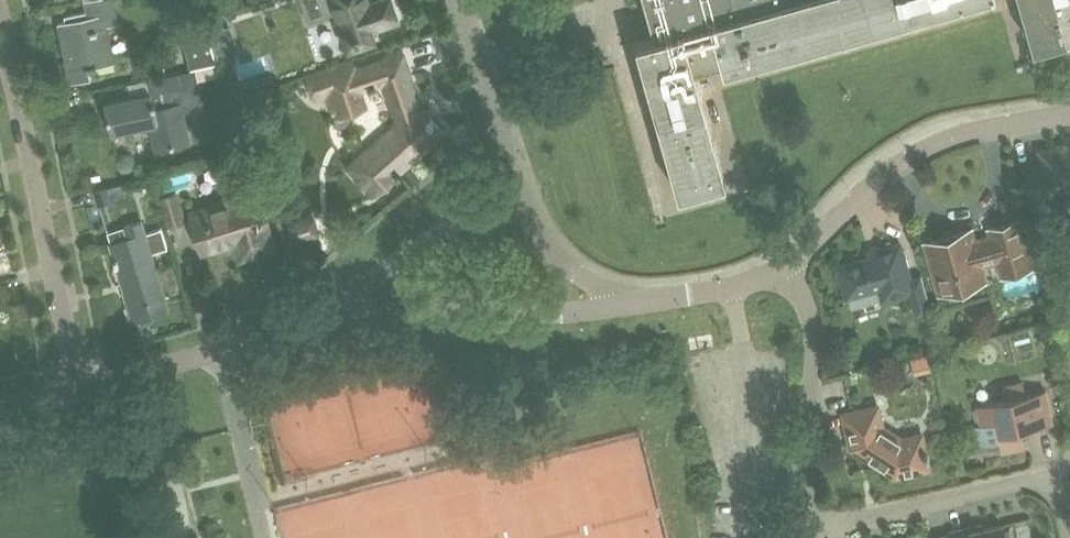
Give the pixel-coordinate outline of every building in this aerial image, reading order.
[(85,0),(87,12),(68,16),(69,22),(58,24),(65,60),(64,60),(69,83),(90,79),(88,70),(99,68),(98,66),(115,62),(104,10),(115,7),(114,0),(86,0),(85,0)] [(205,21),(221,16),(223,15),(217,0),(198,0),(205,21)] [(347,47),(375,38),(372,30),(399,21),(392,0),(331,0),(347,47)] [(653,37),(634,42),(678,193),(724,180),(692,66),(720,58),(723,68),(962,0),(643,0),(653,37)] [(1035,46),(1069,36),(1069,0),(1022,0),(1035,46)] [(183,39),(189,71),(216,66),(209,34),(183,39)] [(371,196),(397,173),(444,131),(416,99),(407,75),(410,73),(402,49),(356,65),(353,58),(304,75),(313,102),(325,98),(330,113),(336,111),(338,118),(370,107),(363,89),(385,81),(397,117),(343,165),(371,196)] [(182,111),(203,107),(197,79),(217,75),(216,66),(189,71),(147,80),(150,94),(105,104),(112,137),(131,133),(130,129),(151,124),(157,152),(189,146),(182,111)] [(1025,169),(1032,207),(1059,203),(1056,187),(1069,184),(1069,145),(1040,150),(1043,166),(1025,169)] [(223,190),(226,203),(190,214),(201,252),(227,244),(234,247),(239,263),(277,251),(266,217),(254,220),(250,206),(262,203),(255,180),(223,190)] [(121,181),(93,189),(98,205),(126,196),(121,181)] [(167,229),(183,224),(174,195),(158,200),(167,229)] [(291,223),(296,239),(317,233),(312,216),(291,223)] [(991,240),(976,244),(971,227),(924,241),(938,294),(987,281),(983,267),(997,263),(1001,277),(1032,268),(1018,219),(987,227),(991,240)] [(132,323),(154,316),(151,307),(167,302),(142,222),(125,227),(129,238),(110,244),(118,271),(116,271),(120,283),(124,282),(127,293),(123,294),(132,323)] [(922,274),(910,278),(900,242),(869,251),(871,256),(838,266),(846,296),(879,287),(883,298),(910,290),(917,312),(931,308),(922,274)] [(1048,297),(1039,300),(1045,319),(1054,317),(1048,297)] [(1055,373),(1048,374),(1050,387),(1058,385),(1055,373)] [(999,440),(1001,452),(1025,446),(1021,429),(1053,422),(1045,389),(1025,393),(1022,380),(1002,385),(1004,398),(976,404),(980,424),(972,425),(977,445),(999,440)] [(922,433),(902,437),(901,437),(882,425),(878,405),(843,412),(851,447),(895,475),(929,467),(922,433)] [(951,531),(953,537),(1006,537),(1002,525),(982,529),(980,524),(951,531)]
